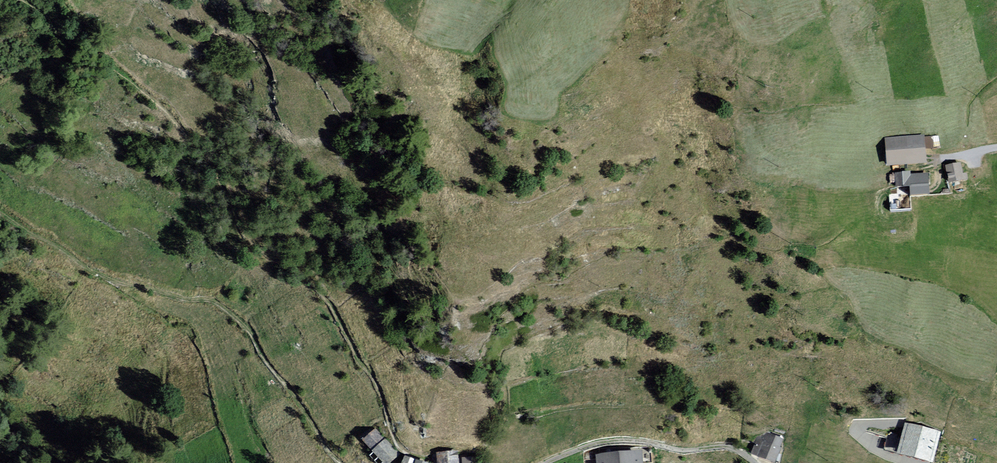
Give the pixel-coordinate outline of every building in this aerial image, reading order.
[(923,137),(883,140),(885,168),(925,166),(923,137)] [(961,165),(944,168),(947,185),(964,182),(961,165)] [(909,174),(893,176),(894,190),(910,189),(909,174)] [(927,188),(927,176),(911,176),(911,188),(927,188)] [(940,432),(906,424),(899,454),(934,462),(940,432)] [(361,443),(379,462),(392,462),(399,457),(374,430),(361,443)] [(750,457),(756,459),(767,462),(775,462),(783,441),(765,434),(762,445),(755,442),(750,457)] [(434,456),(435,462),(456,462),(456,454),(434,456)] [(595,457),(596,462),(640,462),(640,455),(595,457)]
